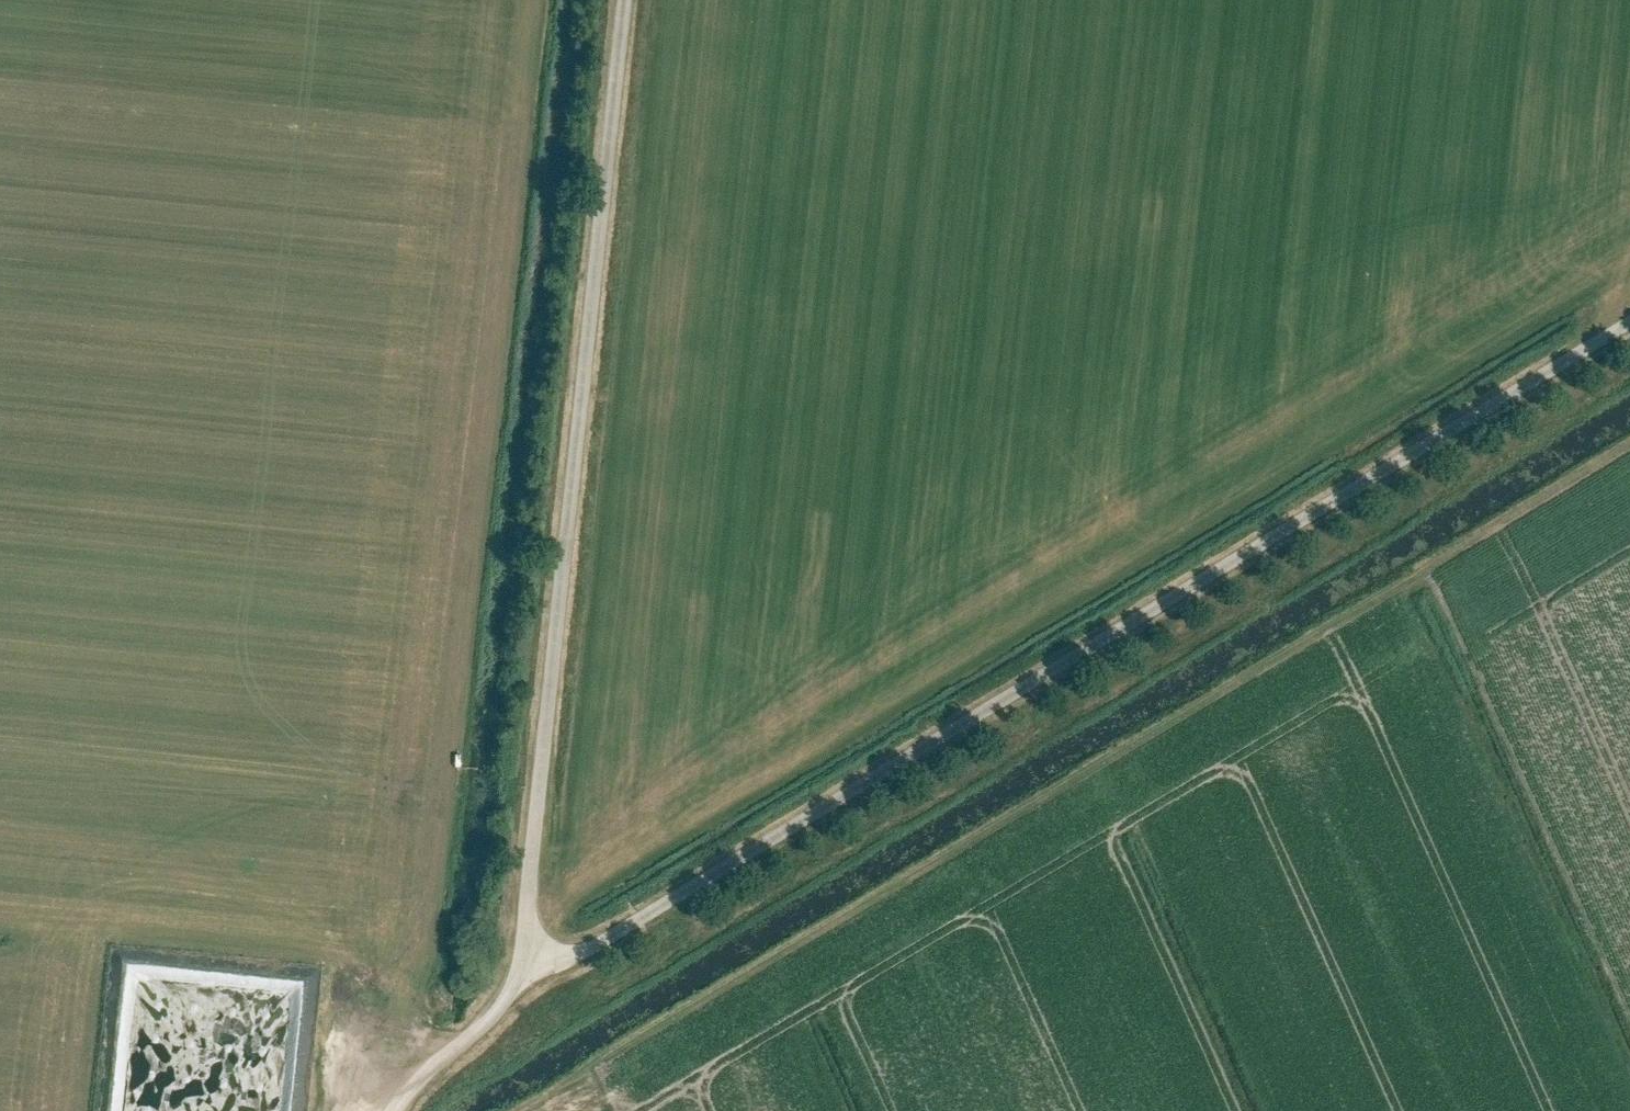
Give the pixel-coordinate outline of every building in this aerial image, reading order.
[(222,987),(225,974),(204,969),(200,982),(222,987)] [(291,993),(281,1110),(310,1110),(317,1036),(312,1036),(317,982),(251,976),(250,989),(291,993)]
